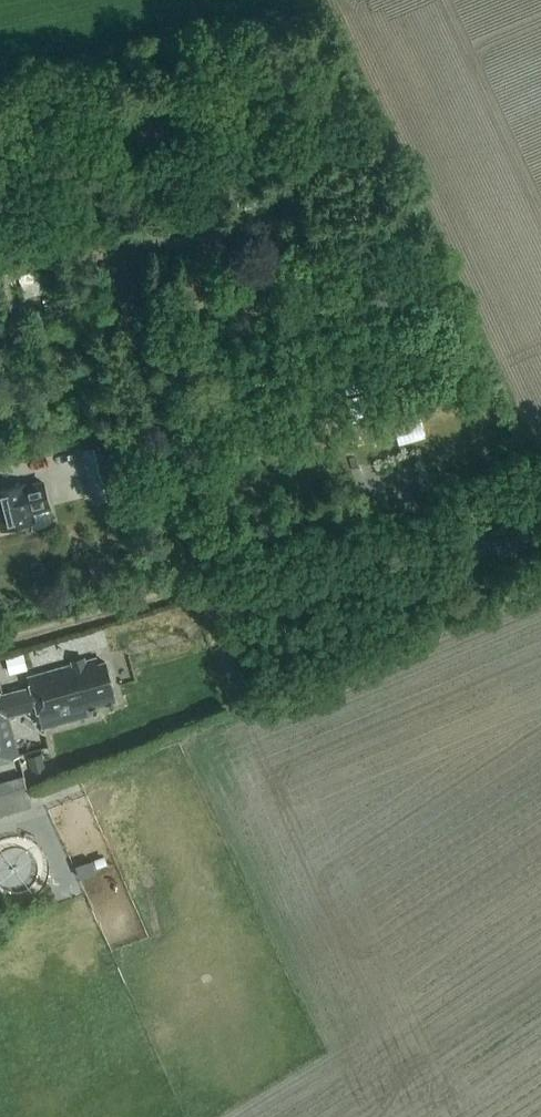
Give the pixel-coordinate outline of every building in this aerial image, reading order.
[(102,247),(101,236),(92,236),(92,248),(102,247)] [(282,279),(277,253),(232,261),(237,288),(282,279)] [(354,420),(372,415),(365,389),(347,394),(354,420)] [(33,521),(31,512),(49,508),(42,478),(38,479),(19,484),(18,482),(0,486),(0,528),(1,528),(33,521)] [(31,688),(2,696),(1,694),(0,694),(0,762),(19,756),(8,716),(38,708),(43,726),(91,713),(89,707),(115,700),(102,656),(28,678),(31,688)] [(230,691),(242,688),(236,671),(225,675),(230,691)] [(43,769),(39,752),(25,756),(30,772),(43,769)] [(0,782),(0,805),(29,797),(23,775),(0,782)]
